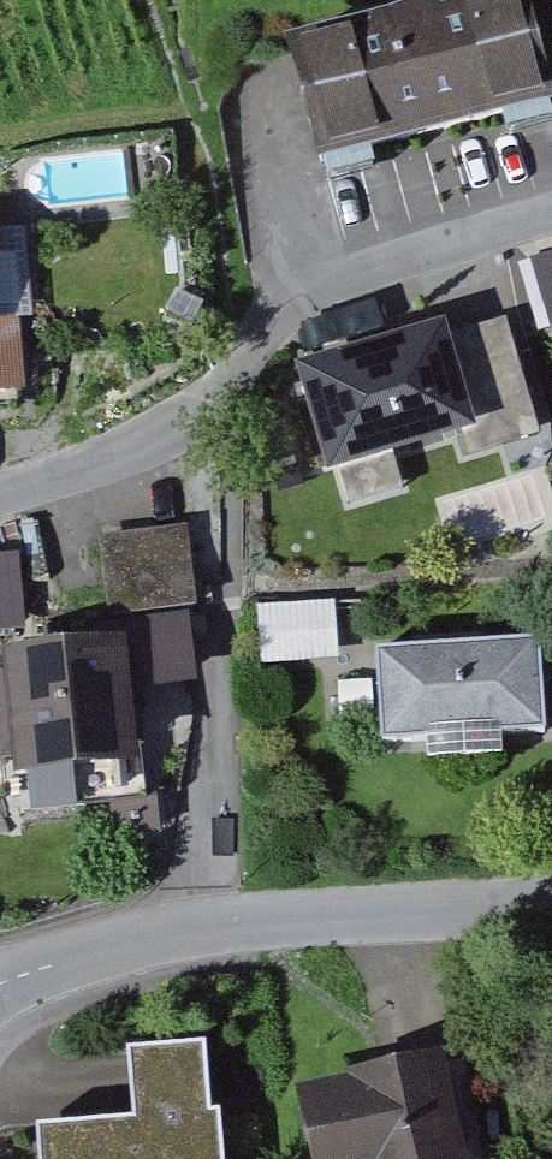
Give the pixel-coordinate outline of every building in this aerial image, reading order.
[(314,165),(545,107),(518,0),(490,0),(285,52),(314,165)] [(0,222),(0,405),(35,402),(22,220),(0,222)] [(551,324),(551,249),(528,253),(539,326),(551,324)] [(429,329),(299,367),(333,481),(463,442),(429,329)] [(108,535),(115,620),(199,614),(192,529),(108,535)] [(31,633),(26,550),(0,552),(0,634),(31,633)] [(340,600),(265,603),(267,659),(342,656),(340,600)] [(541,637),(373,654),(383,754),(551,737),(541,637)] [(9,779),(143,769),(133,645),(0,655),(9,779)] [(35,1158),(220,1158),(213,1047),(126,1052),(130,1125),(33,1131),(35,1158)] [(440,1052),(297,1076),(311,1158),(459,1158),(440,1052)]
